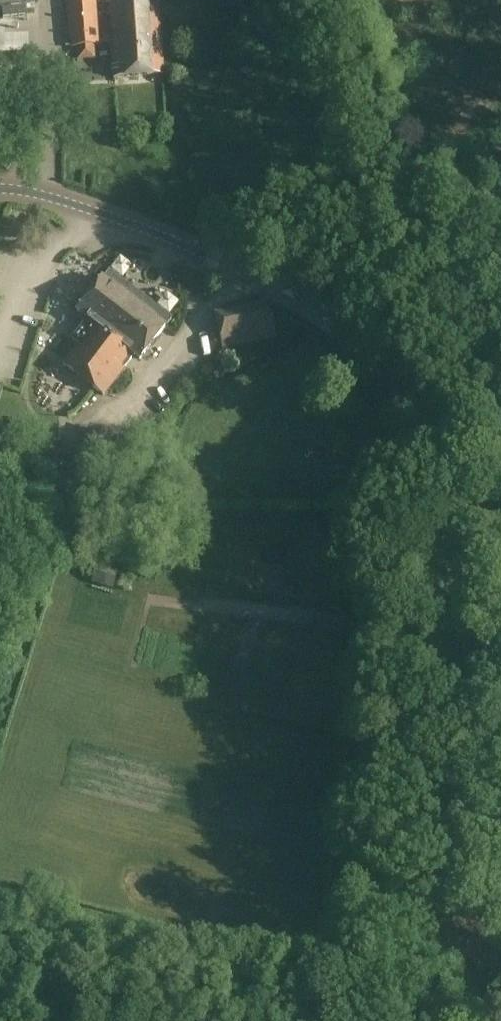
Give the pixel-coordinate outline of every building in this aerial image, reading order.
[(96,6),(96,0),(66,0),(70,48),(100,46),(99,42),(96,6)] [(107,5),(110,42),(112,78),(162,75),(158,1),(107,5)] [(110,42),(107,5),(96,6),(99,42),(110,42)] [(25,7),(1,9),(2,19),(26,17),(25,7)] [(101,278),(76,311),(86,318),(92,323),(134,355),(139,359),(164,326),(171,318),(109,270),(102,279),(101,278)] [(267,303),(214,314),(222,350),(275,338),(267,303)] [(76,343),(61,363),(103,396),(134,355),(92,323),(86,318),(70,338),(76,343)] [(19,352),(24,332),(13,329),(7,349),(19,352)]
